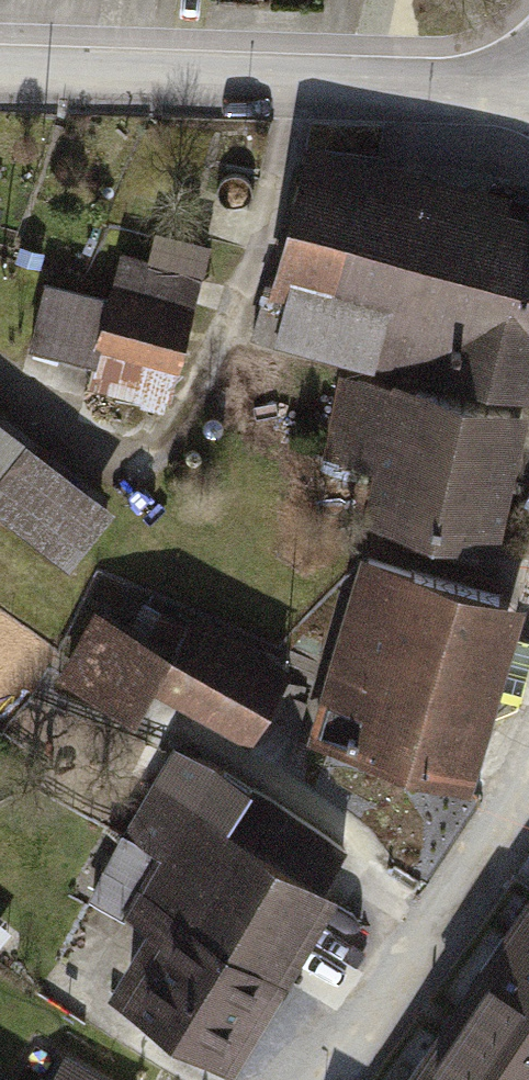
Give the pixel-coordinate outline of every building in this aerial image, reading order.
[(306,129),(264,334),(519,386),(528,336),(528,174),(306,129)] [(175,304),(97,288),(75,395),(153,411),(175,304)] [(511,412),(322,375),(305,462),(358,472),(348,520),(485,546),(511,412)] [(0,427),(0,525),(48,561),(95,499),(0,427)] [(510,604),(351,560),(298,749),(457,793),(510,604)] [(275,669),(96,578),(44,679),(133,724),(148,695),(238,741),(275,669)] [(47,958),(234,1058),(330,881),(222,824),(245,782),(165,740),(47,958)] [(392,1079),(528,1079),(528,877),(392,1079)]
